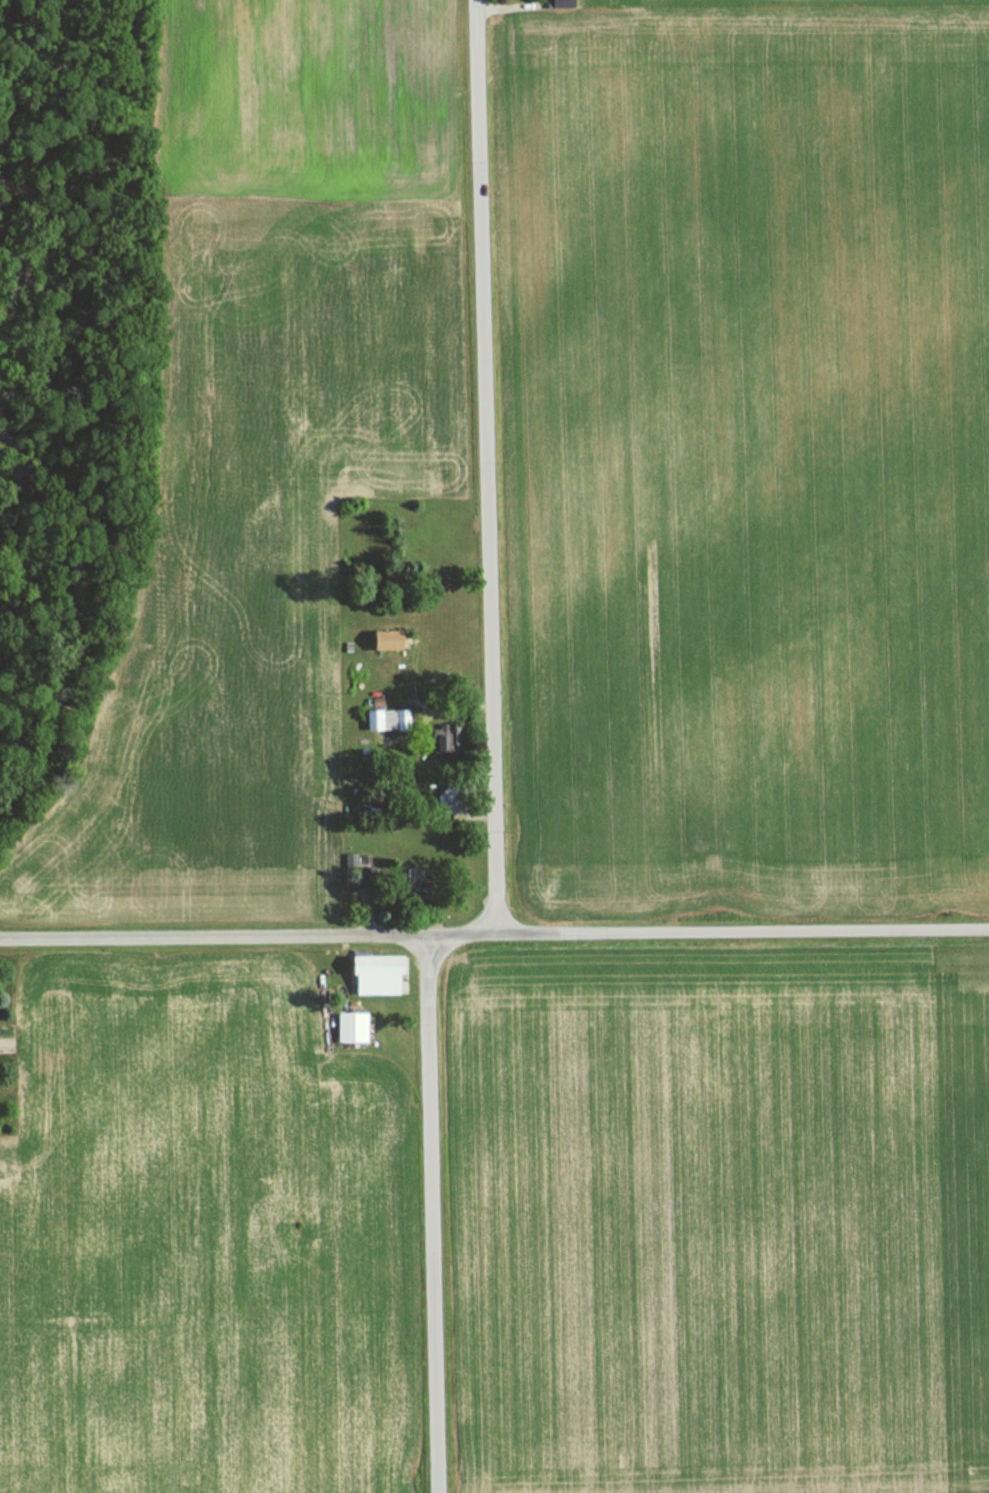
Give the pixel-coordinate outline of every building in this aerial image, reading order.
[(570,8),(570,0),(540,0),(540,9),(570,8)] [(373,631),(373,650),(407,649),(407,630),(373,631)] [(368,730),(409,730),(408,709),(368,710),(368,730)] [(439,724),(438,750),(459,751),(459,725),(439,724)] [(443,788),(443,804),(460,803),(459,787),(443,788)] [(401,994),(401,974),(408,974),(408,956),(352,956),(353,995),(401,994)] [(367,1013),(338,1013),(338,1042),(367,1043),(367,1013)]
